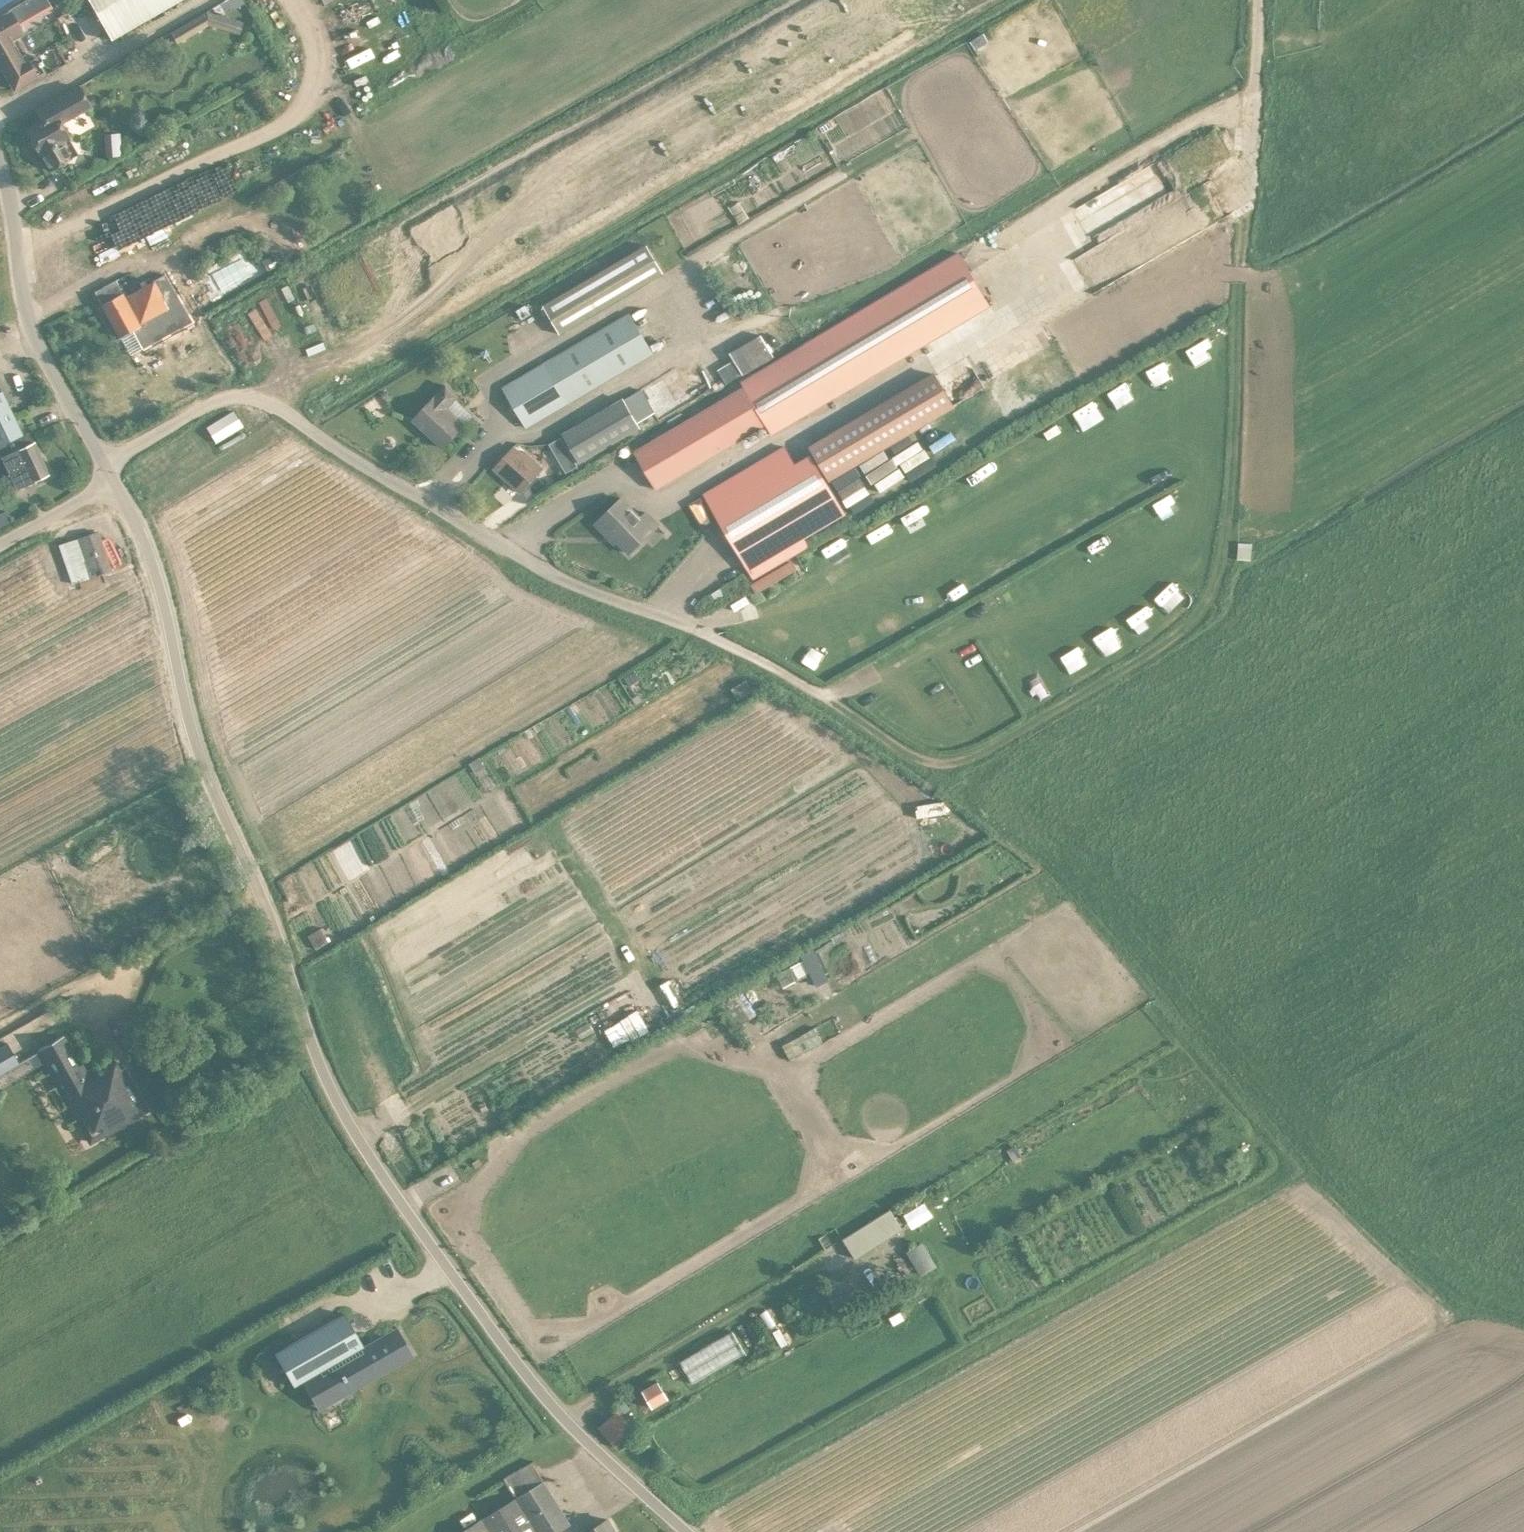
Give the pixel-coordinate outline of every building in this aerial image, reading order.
[(108,37),(171,0),(86,0),(108,37)] [(0,14),(0,67),(11,87),(28,77),(29,80),(43,72),(38,64),(42,62),(39,58),(36,60),(32,53),(31,54),(32,55),(20,61),(4,33),(17,26),(8,10),(0,14)] [(168,31),(173,40),(208,19),(240,28),(242,20),(204,10),(168,31)] [(38,118),(23,127),(32,143),(46,168),(52,165),(67,156),(66,153),(72,149),(65,136),(57,121),(85,106),(86,105),(75,84),(52,97),(45,101),(32,108),(38,118)] [(556,331),(660,270),(644,242),(540,303),(556,331)] [(743,384),(746,389),(636,453),(658,491),(768,426),(774,436),(992,300),(963,250),(743,384)] [(270,253),(260,258),(266,267),(275,262),(270,253)] [(100,285),(92,290),(116,335),(117,334),(127,353),(138,346),(164,333),(188,319),(172,293),(160,273),(122,291),(119,285),(117,286),(112,279),(100,285)] [(650,353),(626,312),(499,385),(523,427),(650,353)] [(741,378),(771,360),(757,336),(727,353),(741,378)] [(950,404),(931,372),(807,445),(813,457),(826,477),(950,404)] [(452,391),(443,383),(411,418),(440,445),(452,433),(462,422),(470,414),(454,399),(457,395),(452,391)] [(560,432),(576,461),(637,427),(633,420),(651,411),(637,388),(620,397),(560,432)] [(3,492),(46,471),(30,440),(23,443),(0,393),(0,485),(3,492)] [(240,423),(231,409),(203,426),(212,440),(240,423)] [(519,452),(510,445),(492,466),(518,490),(541,466),(522,450),(519,452)] [(788,446),(708,493),(759,579),(797,557),(791,547),(849,512),(826,477),(813,457),(803,463),(788,446)] [(569,453),(557,460),(563,470),(575,463),(569,453)] [(622,498),(596,524),(608,537),(611,534),(630,554),(660,526),(647,512),(641,518),(622,498)] [(0,510),(0,524),(9,520),(4,508),(0,510)] [(707,508),(695,515),(703,528),(714,521),(707,508)] [(108,568),(95,530),(62,542),(75,579),(108,568)] [(721,593),(717,587),(708,592),(713,599),(721,593)] [(632,669),(622,676),(626,683),(637,677),(632,669)] [(742,678),(728,687),(735,698),(749,689),(742,678)] [(624,688),(634,702),(640,698),(635,691),(632,693),(628,686),(624,688)] [(476,754),(466,761),(471,770),(482,764),(476,754)] [(807,971),(801,959),(790,965),(797,976),(807,971)] [(666,975),(594,1016),(612,1048),(685,1007),(666,975)] [(4,1041),(0,1043),(0,1083),(41,1060),(86,1140),(143,1108),(113,1055),(82,1073),(60,1034),(35,1049),(35,1050),(15,1061),(4,1042),(5,1042),(4,1041)] [(888,1207),(840,1236),(853,1257),(901,1227),(888,1207)] [(360,1344),(341,1312),(271,1352),(290,1384),(298,1379),(299,1380),(301,1379),(300,1378),(315,1369),(330,1395),(407,1351),(395,1330),(361,1350),(358,1345),(360,1344)] [(730,1329),(678,1359),(690,1381),(743,1351),(730,1329)] [(651,1403),(668,1393),(663,1384),(657,1374),(640,1384),(645,1393),(651,1403)] [(618,1395),(610,1402),(617,1410),(620,1413),(627,1406),(618,1395)] [(598,1426),(611,1442),(631,1426),(620,1413),(617,1410),(598,1426)] [(569,1522),(530,1460),(502,1476),(514,1495),(455,1531),(554,1531),(569,1522)] [(581,1531),(582,1531),(615,1531),(606,1517),(581,1531)]
